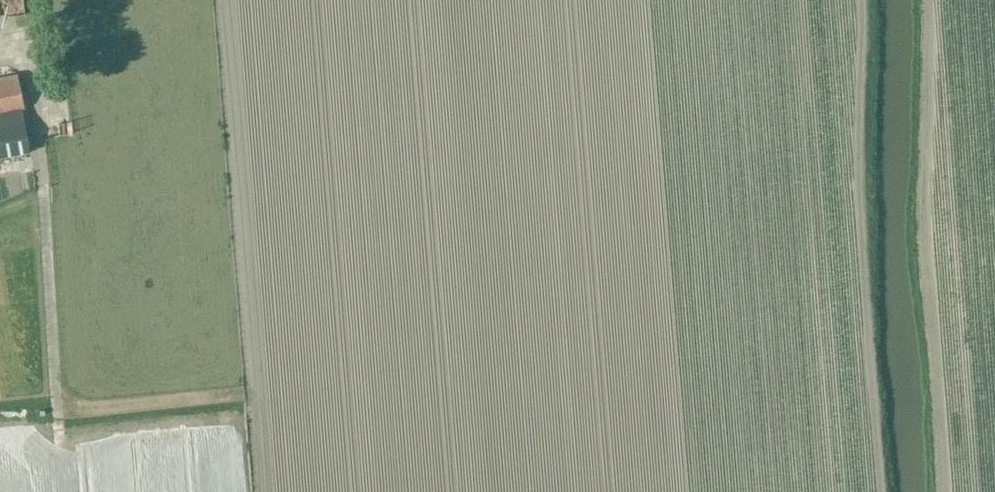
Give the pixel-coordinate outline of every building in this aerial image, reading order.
[(31,150),(25,119),(23,119),(21,108),(25,107),(18,73),(0,77),(0,157),(31,150)]
